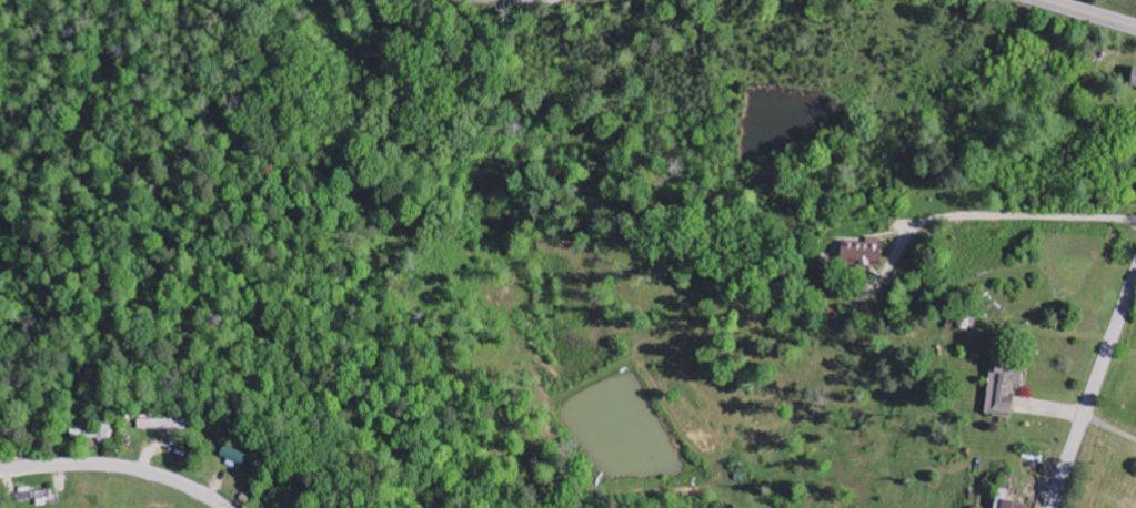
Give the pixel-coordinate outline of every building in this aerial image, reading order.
[(885,239),(869,238),(869,245),(846,244),(846,265),(884,266),(885,239)] [(994,358),(988,415),(1014,419),(1017,387),(1024,388),(1027,362),(994,358)] [(140,430),(187,431),(187,420),(140,419),(140,430)] [(223,456),(246,466),(251,456),(227,446),(223,456)] [(19,503),(38,500),(39,507),(51,505),(49,490),(32,492),(31,491),(18,493),(19,503)]
